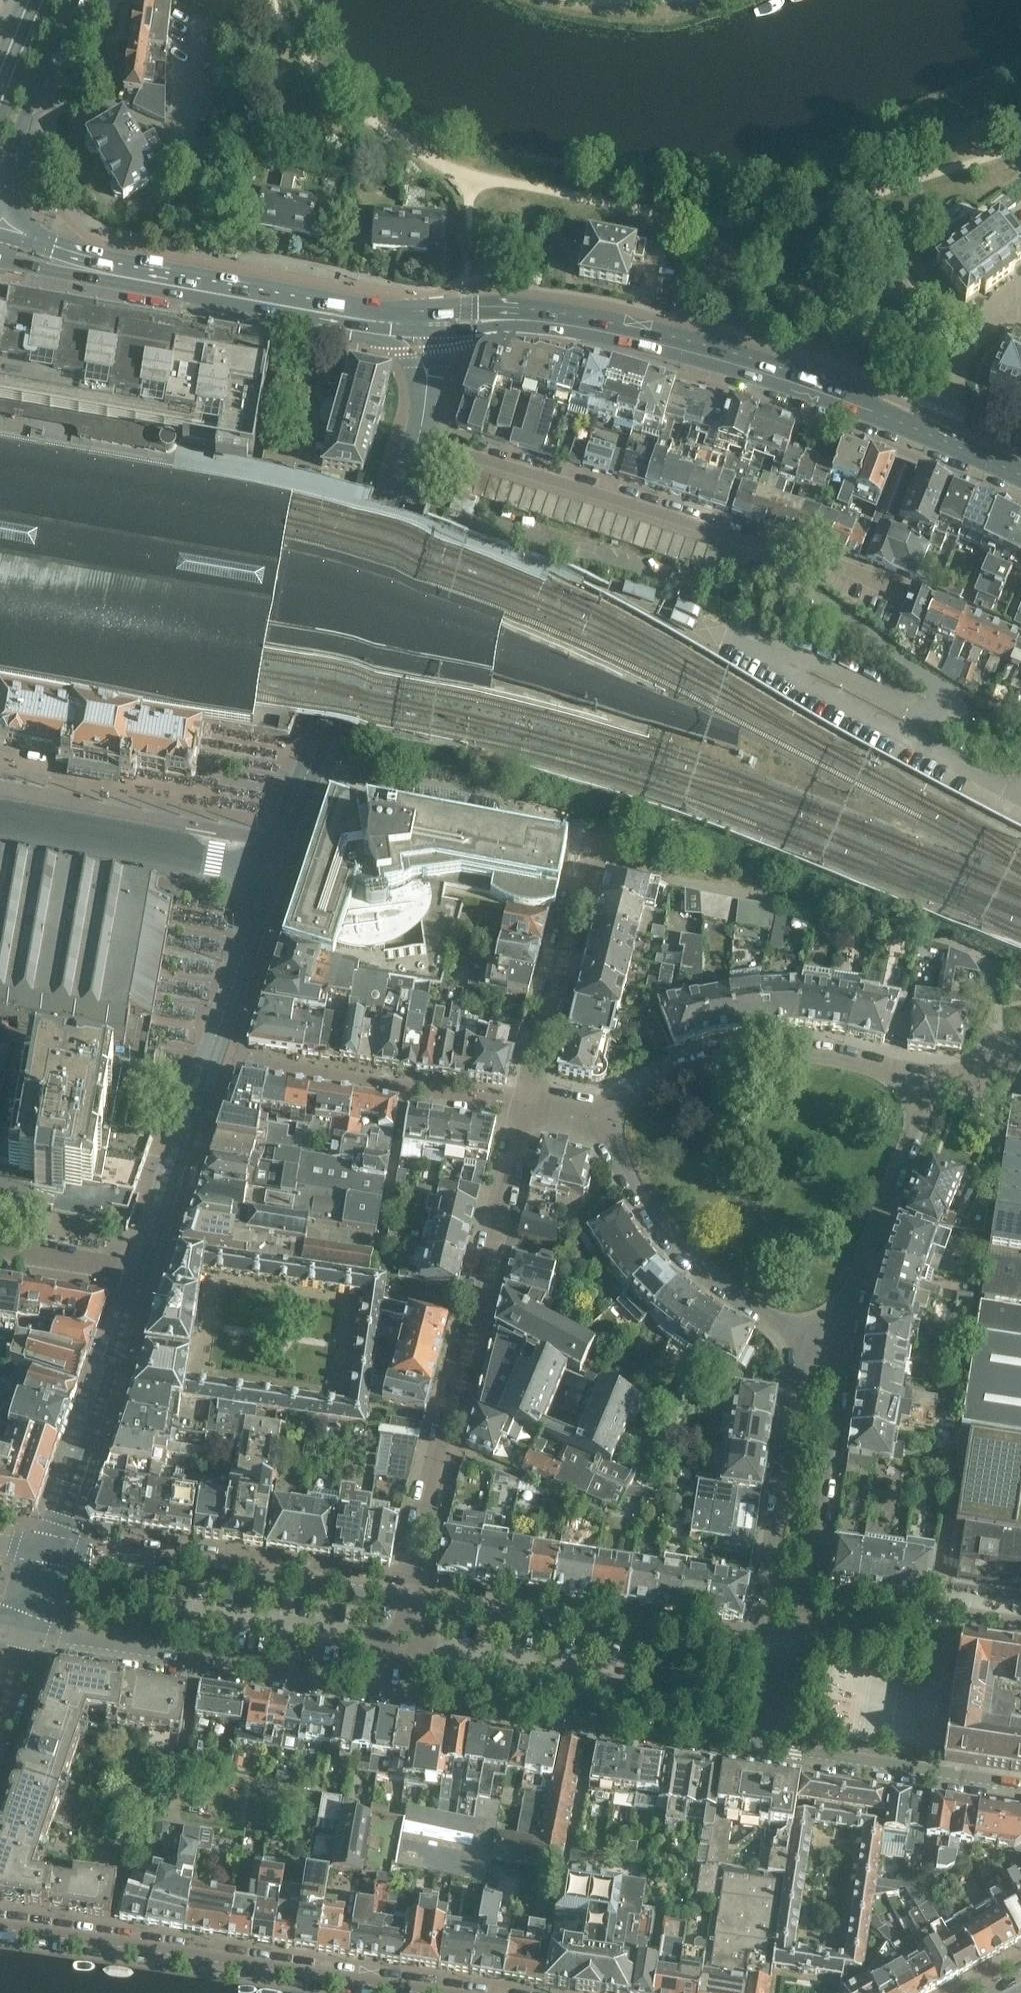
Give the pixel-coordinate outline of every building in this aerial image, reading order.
[(139,0),(136,18),(135,18),(134,21),(131,22),(130,28),(133,30),(132,33),(133,33),(132,45),(150,47),(167,50),(172,0),(151,0),(150,2),(139,0)] [(167,50),(132,45),(130,56),(129,56),(129,59),(125,60),(124,66),(127,69),(127,71),(128,71),(125,90),(128,91),(128,93),(137,94),(137,92),(140,92),(133,108),(165,123),(165,65),(167,50)] [(124,116),(88,137),(89,138),(86,145),(90,152),(97,153),(106,169),(160,140),(154,131),(138,140),(124,116)] [(166,152),(160,140),(106,169),(114,183),(112,190),(116,197),(123,198),(124,199),(160,178),(151,162),(166,152)] [(296,170),(289,168),(287,176),(294,177),(296,170)] [(305,171),(296,170),(294,177),(303,179),(305,171)] [(390,181),(377,178),(375,189),(388,191),(390,181)] [(258,226),(284,231),(291,198),(265,192),(258,226)] [(936,262),(936,263),(965,302),(982,290),(985,294),(1014,273),(1011,269),(1020,262),(1020,248),(998,216),(1007,210),(1015,204),(1009,194),(987,209),(991,214),(976,225),(969,215),(944,233),(950,242),(951,243),(952,245),(954,243),(956,246),(952,249),(953,250),(939,259),(936,262)] [(291,198),(284,231),(311,236),(314,221),(319,222),(322,204),(291,198)] [(392,208),(391,213),(377,212),(374,247),(400,250),(403,209),(392,208)] [(403,209),(400,250),(428,252),(429,243),(440,244),(440,238),(444,238),(446,219),(441,219),(441,212),(403,209)] [(636,243),(589,233),(580,277),(628,286),(633,259),(644,262),(647,245),(636,243)] [(268,346),(167,329),(0,299),(0,403),(193,439),(191,450),(218,456),(216,464),(247,469),(248,461),(253,462),(254,456),(257,437),(262,407),(269,370),(267,369),(270,355),(266,355),(268,346)] [(1014,332),(1007,347),(1005,346),(988,384),(1020,399),(1020,337),(1014,332)] [(478,357),(469,383),(464,398),(478,402),(479,401),(486,397),(492,399),(497,382),(508,348),(507,348),(498,345),(497,349),(494,348),(490,349),(487,349),(484,351),(482,352),(480,354),(478,357)] [(508,348),(497,382),(495,390),(506,394),(496,426),(509,430),(520,393),(521,389),(532,351),(513,345),(508,348)] [(532,351),(521,389),(520,393),(532,397),(522,433),(516,431),(513,444),(530,449),(534,436),(547,393),(559,354),(539,348),(532,351)] [(559,354),(547,393),(534,436),(547,440),(557,405),(569,408),(571,401),(572,400),(584,360),(583,359),(583,357),(579,356),(578,357),(570,355),(568,357),(559,354)] [(572,400),(571,401),(589,406),(587,414),(597,416),(599,409),(612,367),(610,366),(610,365),(583,357),(583,359),(584,360),(572,400)] [(329,444),(323,466),(363,473),(391,372),(351,363),(344,388),(343,388),(339,403),(338,403),(330,403),(324,408),(322,416),(325,424),(331,428),(332,428),(328,443),(329,444)] [(599,409),(597,416),(597,417),(615,423),(614,426),(631,430),(635,420),(648,377),(612,367),(599,409)] [(648,377),(635,420),(631,430),(657,438),(659,427),(662,428),(665,420),(675,386),(677,386),(677,385),(650,377),(650,378),(648,377)] [(665,420),(662,428),(660,438),(669,441),(675,422),(683,425),(693,390),(677,385),(677,386),(675,386),(665,420)] [(693,390),(683,425),(692,427),(686,446),(695,449),(696,445),(699,436),(701,430),(711,395),(693,390)] [(711,395),(701,430),(699,436),(707,438),(704,447),(696,445),(695,449),(713,454),(714,450),(719,435),(729,401),(711,395)] [(478,402),(464,398),(456,423),(458,428),(481,435),(492,399),(486,397),(479,401),(478,402)] [(729,401),(719,435),(714,450),(727,454),(730,448),(745,453),(747,447),(759,409),(729,399),(729,401)] [(57,754),(56,760),(58,762),(69,764),(78,766),(95,769),(111,772),(121,773),(134,776),(136,775),(137,768),(192,778),(194,777),(195,775),(196,773),(204,725),(225,728),(253,734),(254,733),(288,739),(293,717),(317,662),(491,693),(493,680),(497,680),(737,753),(740,732),(503,632),(502,629),(504,617),(423,588),(350,565),(350,564),(375,491),(288,470),(249,462),(247,469),(216,464),(217,457),(179,450),(178,443),(173,439),(153,435),(78,421),(0,407),(0,744),(57,754)] [(759,409),(747,447),(745,453),(744,454),(741,464),(726,509),(732,513),(733,511),(747,469),(749,469),(749,468),(752,457),(754,454),(765,457),(766,453),(778,416),(759,409)] [(778,416),(766,453),(765,457),(776,461),(775,464),(782,466),(785,460),(789,447),(797,423),(778,416)] [(490,437),(493,429),(485,426),(483,435),(490,437)] [(547,440),(534,436),(530,449),(544,453),(547,440)] [(584,464),(617,473),(624,448),(592,438),(584,464)] [(836,464),(832,476),(830,483),(843,487),(837,504),(848,510),(857,486),(870,450),(844,439),(836,464)] [(589,444),(575,440),(568,461),(582,465),(589,444)] [(617,476),(629,479),(645,484),(655,454),(655,453),(638,448),(638,447),(633,446),(632,450),(628,449),(625,461),(623,460),(617,476)] [(684,451),(672,493),(686,497),(694,466),(687,464),(691,448),(686,447),(685,451),(684,451)] [(781,472),(780,474),(779,478),(794,483),(796,479),(805,453),(789,447),(785,460),(782,466),(781,472)] [(668,458),(659,489),(672,493),(684,451),(680,449),(676,461),(668,458)] [(708,470),(708,471),(699,501),(713,505),(726,459),(727,454),(714,450),(713,454),(713,455),(718,457),(713,472),(708,470)] [(857,486),(856,490),(848,510),(861,515),(867,501),(878,505),(881,500),(896,461),(870,450),(857,486)] [(805,453),(796,479),(794,483),(809,489),(812,482),(820,458),(805,453)] [(655,454),(645,484),(659,489),(668,458),(655,454)] [(820,458),(812,482),(811,484),(809,489),(826,494),(828,490),(832,476),(836,464),(820,458)] [(694,466),(686,497),(699,501),(708,471),(708,470),(711,461),(706,459),(703,469),(694,466)] [(726,459),(713,505),(726,509),(741,464),(726,459)] [(898,520),(919,470),(896,461),(876,512),(898,520)] [(469,469),(457,465),(450,488),(461,492),(469,469)] [(747,469),(733,511),(732,513),(749,518),(759,489),(758,489),(757,470),(749,468),(749,469),(747,469)] [(480,473),(469,469),(461,492),(472,495),(480,473)] [(898,520),(904,522),(902,528),(932,541),(939,524),(955,485),(919,470),(898,520)] [(492,477),(480,473),(472,495),(484,499),(492,477)] [(503,481),(492,477),(484,499),(495,503),(503,481)] [(759,489),(749,518),(764,524),(779,479),(772,477),(766,492),(759,489)] [(779,479),(764,524),(779,529),(789,499),(782,497),(788,482),(779,479)] [(515,485),(503,481),(495,503),(507,507),(515,485)] [(526,489),(515,485),(507,507),(518,511),(526,489)] [(955,485),(939,524),(932,541),(930,546),(941,550),(947,535),(957,540),(960,533),(976,494),(955,485)] [(519,509),(531,513),(532,513),(539,491),(527,487),(526,489),(519,509)] [(789,499),(779,529),(795,534),(809,490),(802,488),(797,502),(789,499)] [(532,513),(543,517),(551,494),(539,490),(539,491),(532,513)] [(809,490),(795,534),(811,540),(812,539),(821,511),(811,508),(817,492),(809,490)] [(543,517),(555,520),(562,498),(551,494),(543,517)] [(960,533),(957,540),(955,544),(959,546),(963,536),(967,538),(966,540),(981,546),(983,542),(984,538),(998,504),(976,494),(960,533)] [(555,520),(567,524),(574,502),(562,498),(555,520)] [(825,500),(821,511),(812,539),(828,545),(839,518),(843,508),(825,500)] [(567,524),(578,528),(586,505),(574,501),(574,502),(567,524)] [(984,538),(983,542),(981,546),(980,549),(990,554),(974,592),(979,594),(976,601),(984,604),(1019,515),(998,504),(984,538)] [(578,528),(590,532),(597,509),(586,505),(578,528)] [(839,518),(828,545),(845,551),(855,524),(854,523),(858,514),(843,508),(839,518)] [(590,532),(601,535),(608,513),(597,509),(590,532)] [(601,535),(612,539),(620,516),(608,513),(601,535)] [(855,524),(845,551),(858,557),(859,554),(861,555),(870,530),(869,529),(873,520),(858,514),(854,523),(855,524)] [(1019,515),(984,604),(983,606),(991,609),(998,602),(1013,565),(1020,569),(1020,515),(1019,515)] [(612,539),(624,543),(631,520),(620,516),(612,539)] [(624,543),(635,546),(642,524),(631,520),(624,543)] [(635,546),(646,550),(654,527),(642,524),(635,546)] [(880,525),(867,557),(868,558),(867,560),(891,570),(892,569),(917,579),(918,575),(921,568),(929,547),(907,537),(907,536),(880,525)] [(657,554),(664,531),(654,527),(646,550),(657,554)] [(668,557),(676,535),(664,531),(657,554),(668,557)] [(680,561),(687,538),(676,535),(668,557),(680,561)] [(691,565),(699,542),(687,538),(680,561),(691,565)] [(703,569),(710,546),(699,542),(691,565),(703,569)] [(918,575),(917,579),(928,583),(932,572),(921,568),(918,575)] [(963,590),(942,581),(938,589),(959,599),(963,590)] [(691,601),(645,585),(637,609),(683,625),(691,601)] [(897,628),(897,629),(915,638),(920,624),(932,593),(913,585),(902,617),(897,628)] [(933,594),(932,595),(915,638),(920,640),(924,630),(938,637),(951,603),(933,594)] [(968,610),(951,603),(938,637),(936,641),(942,644),(947,632),(957,637),(968,612),(968,610)] [(956,639),(948,657),(947,660),(965,667),(967,661),(959,657),(965,643),(974,646),(986,616),(969,609),(968,610),(968,612),(956,639)] [(975,647),(968,661),(966,664),(975,667),(983,651),(992,655),(1004,625),(986,616),(974,646),(975,647)] [(992,655),(985,670),(995,674),(1000,662),(999,662),(1001,659),(1010,663),(1020,636),(1020,632),(1004,625),(992,655)] [(1010,663),(1001,681),(1012,685),(1015,678),(1020,681),(1020,636),(1010,663)] [(975,668),(966,664),(959,680),(967,684),(975,668)] [(78,766),(69,764),(66,778),(119,787),(121,773),(111,772),(95,769),(78,766)] [(357,804),(331,795),(283,942),(333,957),(334,956),(359,964),(358,973),(388,978),(415,982),(432,984),(440,986),(442,986),(443,981),(457,928),(464,903),(444,899),(446,886),(491,895),(493,897),(499,901),(507,905),(517,908),(526,910),(538,910),(549,908),(555,907),(567,846),(367,808),(368,818),(362,819),(361,817),(359,814),(358,811),(357,804)] [(517,798),(515,811),(524,812),(526,800),(517,798)] [(31,1207),(29,1219),(46,1222),(48,1210),(51,1210),(51,1213),(105,1222),(105,1219),(118,1221),(116,1229),(117,1229),(128,1231),(140,1194),(134,1192),(153,1138),(125,1134),(135,1075),(142,1077),(142,1081),(157,1084),(157,1080),(162,1080),(166,1056),(139,1051),(144,1022),(159,936),(160,937),(161,929),(165,930),(168,912),(164,912),(165,907),(150,904),(153,890),(108,883),(108,882),(106,881),(105,882),(90,880),(91,878),(88,878),(88,879),(42,871),(43,870),(41,869),(40,871),(27,868),(27,867),(26,867),(25,868),(0,863),(0,1202),(31,1207)] [(607,876),(600,902),(645,908),(649,909),(654,909),(659,890),(660,886),(607,876)] [(687,896),(685,895),(685,914),(701,915),(700,893),(688,891),(687,896)] [(727,898),(700,893),(701,915),(701,916),(728,921),(731,898),(727,898)] [(772,929),(776,908),(776,907),(740,901),(737,923),(772,929)] [(600,902),(594,927),(638,934),(640,926),(645,927),(649,909),(645,908),(600,902)] [(784,929),(789,911),(778,909),(774,927),(784,929)] [(507,910),(500,939),(541,946),(548,917),(507,910)] [(475,933),(479,918),(462,915),(458,930),(475,933)] [(817,936),(820,922),(814,920),(811,935),(817,936)] [(650,936),(662,938),(664,928),(652,926),(650,936)] [(594,927),(588,951),(632,958),(638,934),(594,927)] [(701,938),(680,934),(678,947),(683,948),(678,978),(701,982),(701,938)] [(491,967),(493,967),(534,973),(541,946),(500,939),(496,939),(491,967)] [(333,957),(283,942),(263,1002),(315,1010),(326,1012),(329,990),(352,994),(351,1003),(359,1005),(357,1015),(365,1016),(364,1025),(380,1027),(381,1025),(384,1003),(387,990),(388,978),(358,973),(359,964),(334,956),(333,957)] [(968,955),(950,948),(942,990),(951,991),(955,968),(980,973),(968,955)] [(588,951),(581,976),(626,984),(632,958),(588,951)] [(802,986),(799,1027),(823,1029),(831,994),(833,988),(835,978),(813,975),(816,962),(806,960),(801,984),(803,985),(802,986)] [(491,989),(507,991),(528,995),(534,973),(493,967),(491,967),(475,964),(472,984),(491,987),(491,989)] [(661,967),(657,991),(670,993),(674,969),(661,967)] [(730,982),(731,989),(735,1031),(760,1027),(760,988),(761,985),(764,972),(731,977),(730,982)] [(861,992),(847,1033),(885,1043),(885,1038),(887,1039),(901,1000),(899,1000),(907,976),(900,973),(894,990),(861,985),(859,992),(861,992)] [(581,976),(575,1002),(611,1011),(618,1010),(619,1010),(626,984),(581,976)] [(703,982),(703,994),(711,1035),(735,1031),(731,989),(730,982),(730,981),(731,977),(730,978),(716,980),(715,978),(715,977),(713,976),(711,976),(709,976),(708,978),(707,979),(707,981),(703,982)] [(657,990),(659,979),(649,977),(646,987),(657,990)] [(760,988),(760,1027),(760,1028),(799,1027),(798,1027),(799,1027),(802,986),(803,985),(801,984),(799,984),(799,977),(780,977),(781,985),(761,985),(760,988)] [(413,994),(415,982),(388,978),(387,990),(413,994)] [(831,994),(823,1029),(847,1032),(847,1033),(861,992),(859,992),(862,982),(835,978),(833,988),(831,994)] [(440,986),(440,989),(449,991),(450,982),(443,981),(442,986),(440,986)] [(658,1004),(671,1042),(674,1041),(675,1046),(712,1036),(711,1035),(703,994),(702,989),(681,994),(683,998),(658,1004)] [(321,1041),(318,1056),(341,1060),(351,1003),(352,994),(329,990),(326,1012),(325,1015),(321,1041)] [(380,1027),(374,1065),(401,1069),(407,1028),(413,994),(387,990),(384,1003),(398,1006),(394,1027),(381,1025),(380,1027)] [(424,1024),(429,997),(413,994),(407,1028),(401,1069),(417,1072),(424,1029),(424,1024)] [(263,1002),(256,1023),(305,1031),(303,1054),(318,1056),(321,1041),(312,1039),(314,1026),(312,1026),(315,1010),(263,1002)] [(576,1002),(568,1031),(603,1040),(604,1038),(610,1039),(618,1010),(611,1011),(575,1002),(576,1002)] [(341,1060),(358,1062),(364,1025),(365,1016),(357,1015),(359,1005),(351,1003),(341,1060)] [(439,1039),(433,1074),(449,1077),(456,1042),(460,1009),(461,1005),(453,1004),(450,1021),(443,1020),(439,1039)] [(941,1011),(935,1049),(961,1052),(964,1033),(967,1030),(968,1019),(966,1017),(967,1008),(942,1005),(941,1011)] [(912,1007),(908,1043),(909,1043),(908,1049),(935,1053),(935,1049),(941,1011),(912,1007)] [(424,1029),(417,1072),(433,1074),(439,1039),(443,1020),(445,1010),(436,1008),(432,1030),(424,1029)] [(460,1009),(456,1042),(449,1077),(464,1079),(464,1078),(468,1079),(469,1078),(476,1045),(479,1030),(466,1028),(467,1017),(465,1016),(466,1010),(460,1009)] [(497,1031),(487,1082),(506,1085),(521,1025),(497,1019),(495,1031),(497,1031)] [(256,1023),(249,1045),(303,1054),(305,1031),(256,1023)] [(657,1049),(659,1052),(671,1047),(670,1043),(660,1024),(647,1028),(657,1049)] [(364,1025),(358,1062),(374,1065),(380,1027),(364,1025)] [(469,1078),(468,1079),(468,1080),(487,1082),(497,1031),(495,1031),(480,1028),(479,1028),(479,1030),(476,1045),(469,1078)] [(603,1040),(568,1031),(557,1072),(592,1081),(596,1081),(601,1081),(605,1079),(606,1077),(608,1073),(608,1069),(607,1066),(605,1063),(609,1044),(612,1044),(613,1039),(610,1039),(604,1038),(603,1040)] [(238,1076),(217,1138),(292,1152),(295,1139),(288,1138),(290,1127),(268,1123),(270,1112),(268,1112),(271,1099),(264,1098),(268,1081),(238,1076)] [(271,1099),(268,1112),(278,1113),(278,1117),(274,1116),(273,1120),(290,1123),(291,1116),(286,1115),(290,1085),(268,1081),(264,1098),(271,1099)] [(286,1115),(291,1116),(299,1117),(297,1124),(299,1124),(312,1126),(313,1118),(306,1118),(308,1105),(310,1088),(290,1085),(286,1115)] [(134,1086),(131,1102),(143,1104),(146,1088),(134,1086)] [(308,1105),(314,1106),(317,1106),(315,1118),(333,1120),(349,1123),(354,1095),(310,1088),(308,1105)] [(354,1095),(349,1123),(360,1125),(363,1126),(371,1127),(372,1119),(375,1098),(354,1095)] [(372,1119),(371,1127),(378,1128),(394,1131),(398,1102),(375,1098),(372,1119)] [(995,1211),(982,1297),(1020,1303),(1020,1100),(1013,1099),(995,1211)] [(410,1111),(404,1145),(404,1149),(411,1151),(411,1155),(423,1157),(425,1148),(431,1114),(410,1111)] [(431,1114),(425,1148),(422,1161),(434,1163),(436,1155),(445,1156),(446,1151),(452,1117),(431,1114)] [(452,1117),(446,1151),(445,1156),(453,1157),(453,1159),(465,1161),(467,1154),(474,1120),(452,1117)] [(330,1143),(333,1120),(315,1118),(313,1118),(312,1126),(299,1124),(295,1139),(292,1152),(308,1155),(310,1140),(330,1143)] [(390,1159),(394,1131),(378,1128),(371,1127),(363,1126),(360,1125),(349,1123),(333,1120),(330,1143),(367,1150),(367,1154),(390,1159)] [(474,1120),(467,1154),(464,1167),(477,1170),(474,1185),(481,1186),(489,1158),(497,1124),(474,1120)] [(267,1166),(299,1172),(302,1154),(292,1152),(217,1138),(210,1160),(259,1167),(258,1170),(266,1171),(267,1166)] [(542,1142),(532,1181),(536,1182),(536,1183),(558,1189),(567,1152),(566,1152),(567,1147),(542,1142)] [(390,1159),(367,1154),(367,1150),(330,1143),(328,1158),(354,1163),(352,1173),(386,1178),(387,1178),(390,1159)] [(567,1152),(558,1189),(579,1195),(579,1194),(583,1195),(592,1158),(567,1152)] [(297,1186),(297,1187),(347,1196),(382,1202),(386,1178),(352,1173),(354,1163),(328,1158),(308,1155),(302,1154),(299,1172),(297,1186)] [(297,1186),(299,1172),(267,1166),(266,1171),(258,1170),(259,1167),(210,1160),(203,1181),(295,1196),(297,1186)] [(907,1198),(905,1201),(911,1203),(905,1220),(937,1231),(938,1227),(939,1227),(942,1217),(947,1219),(949,1216),(948,1216),(961,1183),(960,1182),(963,1175),(929,1161),(929,1163),(921,1184),(913,1181),(912,1183),(913,1183),(907,1195),(906,1195),(906,1197),(907,1198)] [(398,1175),(396,1184),(405,1186),(406,1176),(404,1176),(398,1175)] [(203,1181),(196,1202),(234,1208),(234,1209),(250,1212),(292,1218),(295,1197),(203,1181)] [(456,1195),(459,1186),(441,1181),(438,1191),(457,1196),(457,1195),(456,1195)] [(457,1195),(457,1196),(455,1203),(476,1208),(481,1186),(474,1185),(461,1182),(457,1195)] [(405,1186),(396,1184),(395,1189),(415,1194),(416,1189),(405,1186)] [(438,1191),(418,1185),(416,1189),(415,1194),(430,1197),(436,1198),(438,1191)] [(292,1218),(309,1221),(377,1232),(382,1202),(347,1196),(297,1187),(295,1197),(292,1218)] [(457,1196),(438,1191),(436,1198),(455,1203),(457,1196)] [(428,1226),(432,1227),(469,1237),(476,1208),(455,1203),(436,1198),(430,1197),(426,1212),(431,1213),(428,1226)] [(196,1202),(189,1223),(190,1223),(190,1224),(229,1230),(247,1233),(250,1212),(234,1209),(234,1208),(196,1202)] [(526,1206),(523,1219),(539,1223),(539,1211),(540,1210),(526,1206)] [(523,1219),(519,1237),(536,1242),(546,1244),(557,1247),(557,1231),(557,1227),(556,1208),(541,1208),(540,1209),(540,1210),(539,1211),(539,1223),(523,1219)] [(623,1210),(588,1232),(579,1237),(592,1257),(600,1252),(608,1264),(641,1240),(636,1231),(623,1210)] [(409,1221),(411,1213),(403,1211),(401,1219),(409,1221)] [(180,1246),(181,1246),(217,1251),(217,1250),(370,1273),(374,1252),(306,1242),(309,1221),(292,1218),(250,1212),(247,1233),(229,1230),(190,1224),(190,1223),(189,1223),(188,1223),(185,1231),(180,1246)] [(885,1256),(885,1257),(925,1270),(928,1271),(929,1271),(938,1273),(953,1229),(939,1227),(938,1227),(937,1231),(905,1220),(902,1219),(902,1218),(899,1217),(898,1218),(899,1218),(894,1234),(893,1233),(890,1242),(891,1242),(886,1256),(885,1256)] [(574,1237),(586,1229),(581,1221),(569,1228),(574,1237)] [(423,1252),(426,1252),(462,1261),(469,1237),(432,1227),(428,1226),(424,1241),(426,1241),(423,1252)] [(399,1244),(401,1235),(389,1233),(387,1241),(399,1244)] [(641,1240),(608,1264),(604,1266),(626,1293),(629,1290),(659,1262),(641,1241),(641,1240)] [(543,1253),(546,1244),(536,1242),(534,1251),(543,1253)] [(384,1303),(388,1276),(370,1273),(217,1250),(217,1251),(181,1246),(133,1390),(212,1402),(218,1403),(216,1413),(241,1417),(242,1417),(275,1422),(277,1412),(319,1418),(328,1419),(366,1425),(370,1397),(374,1373),(376,1359),(377,1350),(379,1340),(380,1327),(382,1315),(384,1303)] [(416,1250),(413,1262),(419,1264),(416,1275),(399,1271),(398,1277),(426,1283),(428,1279),(456,1286),(462,1261),(426,1252),(423,1252),(416,1250)] [(513,1259),(506,1290),(549,1301),(557,1269),(554,1269),(552,1259),(542,1257),(530,1263),(513,1259)] [(885,1258),(878,1285),(917,1296),(938,1300),(941,1287),(925,1283),(929,1271),(928,1271),(925,1270),(885,1257),(884,1258),(885,1258)] [(659,1262),(629,1290),(623,1296),(637,1310),(634,1313),(642,1322),(648,1315),(651,1312),(652,1313),(679,1282),(659,1262)] [(977,1278),(979,1268),(961,1265),(959,1275),(977,1278)] [(0,1278),(0,1320),(17,1323),(18,1318),(19,1318),(24,1282),(0,1278)] [(596,1289),(589,1279),(582,1284),(589,1294),(596,1289)] [(56,1288),(24,1282),(19,1318),(51,1322),(56,1288)] [(456,1287),(427,1282),(424,1295),(452,1300),(456,1287)] [(679,1282),(652,1313),(651,1312),(648,1315),(662,1325),(659,1329),(671,1339),(676,1332),(677,1333),(701,1299),(679,1282)] [(871,1313),(870,1314),(911,1321),(932,1325),(938,1300),(917,1296),(878,1285),(877,1285),(870,1312),(871,1313)] [(568,1315),(573,1295),(568,1287),(562,1311),(568,1315)] [(96,1330),(108,1296),(56,1288),(51,1322),(96,1330)] [(971,1305),(973,1295),(955,1292),(953,1302),(971,1305)] [(503,1295),(496,1327),(500,1329),(499,1330),(580,1373),(595,1343),(547,1317),(554,1305),(548,1301),(532,1296),(526,1306),(507,1296),(505,1296),(503,1295)] [(701,1299),(677,1333),(676,1332),(671,1339),(687,1350),(690,1347),(702,1354),(703,1350),(724,1315),(723,1314),(723,1315),(701,1299)] [(405,1320),(402,1332),(442,1342),(448,1318),(440,1316),(421,1312),(384,1303),(382,1315),(405,1320)] [(981,1306),(962,1425),(1020,1434),(1020,1312),(981,1306)] [(869,1316),(865,1343),(909,1350),(909,1349),(916,1351),(920,1323),(911,1321),(870,1314),(870,1316),(869,1316)] [(724,1315),(703,1350),(704,1351),(736,1367),(737,1365),(746,1370),(755,1353),(746,1348),(755,1330),(724,1315)] [(15,1339),(49,1346),(88,1356),(96,1330),(51,1322),(19,1318),(18,1318),(17,1323),(15,1339)] [(399,1345),(396,1355),(437,1365),(442,1342),(402,1332),(380,1327),(379,1340),(399,1345)] [(957,1342),(967,1343),(969,1331),(959,1330),(957,1342)] [(228,1358),(250,1359),(251,1333),(229,1332),(228,1358)] [(556,1482),(618,1509),(625,1496),(631,1486),(637,1476),(611,1465),(629,1422),(634,1423),(643,1403),(638,1402),(599,1386),(576,1440),(544,1426),(567,1371),(538,1356),(530,1373),(519,1369),(527,1351),(494,1333),(475,1408),(476,1409),(524,1430),(539,1436),(549,1440),(569,1449),(563,1463),(556,1482)] [(33,1370),(78,1386),(78,1385),(77,1385),(86,1358),(87,1358),(88,1356),(49,1346),(15,1339),(5,1337),(1,1354),(0,1358),(0,1361),(10,1364),(17,1366),(24,1368),(33,1370)] [(866,1344),(862,1371),(905,1378),(909,1350),(865,1343),(865,1344),(866,1344)] [(307,1345),(301,1368),(330,1375),(336,1352),(307,1345)] [(955,1358),(957,1358),(966,1358),(966,1349),(955,1349),(955,1358)] [(394,1363),(391,1378),(431,1388),(437,1365),(396,1355),(377,1350),(376,1359),(394,1363)] [(700,1363),(693,1377),(702,1383),(709,1368),(700,1363)] [(7,1380),(14,1392),(70,1409),(78,1386),(33,1370),(24,1368),(17,1366),(13,1378),(7,1380)] [(601,1383),(612,1388),(618,1375),(607,1370),(601,1383)] [(955,1370),(952,1385),(962,1388),(966,1372),(955,1370)] [(857,1399),(858,1399),(901,1406),(936,1411),(938,1398),(910,1393),(909,1391),(906,1389),(908,1379),(905,1378),(862,1371),(861,1371),(857,1399)] [(370,1397),(382,1400),(426,1411),(431,1388),(391,1378),(374,1373),(370,1397)] [(730,1373),(728,1380),(741,1382),(742,1375),(730,1373)] [(9,1428),(8,1429),(16,1431),(59,1442),(70,1409),(14,1392),(7,1380),(1,1380),(0,1383),(0,1425),(9,1428)] [(723,1416),(731,1417),(772,1423),(777,1393),(745,1389),(746,1383),(741,1382),(728,1380),(726,1394),(730,1395),(729,1402),(725,1401),(722,1416),(723,1416)] [(668,1409),(674,1400),(640,1385),(632,1397),(666,1412),(668,1409)] [(133,1390),(125,1413),(208,1424),(212,1402),(133,1390)] [(858,1399),(854,1426),(896,1434),(898,1434),(900,1422),(934,1427),(936,1411),(901,1406),(858,1399)] [(212,1402),(208,1424),(207,1432),(238,1437),(241,1417),(216,1413),(218,1403),(212,1402)] [(476,1409),(467,1446),(494,1457),(501,1440),(517,1446),(524,1430),(476,1409)] [(125,1413),(117,1436),(174,1444),(176,1430),(206,1436),(207,1432),(208,1424),(125,1413)] [(722,1446),(727,1448),(767,1453),(771,1424),(772,1424),(772,1423),(731,1417),(723,1416),(720,1436),(724,1436),(722,1446)] [(230,1486),(222,1539),(223,1540),(223,1539),(244,1542),(244,1543),(246,1544),(245,1544),(252,1545),(252,1544),(264,1546),(274,1482),(277,1481),(285,1423),(275,1422),(242,1417),(231,1485),(230,1485),(230,1486)] [(651,1433),(656,1420),(648,1417),(642,1429),(651,1433)] [(326,1429),(328,1419),(319,1418),(317,1428),(326,1429)] [(420,1432),(422,1423),(392,1418),(390,1427),(420,1432)] [(940,1425),(938,1440),(950,1442),(953,1427),(940,1425)] [(390,1427),(383,1426),(382,1432),(393,1434),(419,1438),(420,1432),(390,1427)] [(853,1427),(849,1455),(853,1455),(853,1457),(878,1461),(891,1463),(892,1462),(903,1464),(906,1446),(894,1445),(896,1434),(854,1426),(853,1427)] [(32,1510),(35,1511),(36,1510),(59,1442),(16,1431),(3,1470),(0,1469),(0,1504),(32,1510)] [(392,1444),(393,1434),(382,1432),(374,1479),(386,1481),(387,1478),(388,1466),(390,1455),(392,1444)] [(657,1436),(651,1433),(643,1449),(649,1452),(657,1436)] [(969,1433),(967,1451),(956,1523),(959,1523),(961,1523),(965,1524),(965,1525),(1020,1533),(1020,1440),(969,1433)] [(416,1448),(419,1438),(393,1434),(392,1444),(416,1448)] [(117,1437),(110,1458),(130,1461),(152,1464),(166,1467),(168,1453),(203,1459),(204,1449),(174,1444),(117,1436),(117,1437)] [(523,1468),(556,1482),(563,1463),(542,1454),(549,1440),(539,1436),(533,1450),(531,1449),(523,1468)] [(949,1450),(950,1442),(938,1440),(936,1448),(949,1450)] [(416,1448),(392,1444),(390,1455),(414,1459),(416,1448)] [(717,1484),(721,1485),(721,1486),(762,1492),(767,1453),(727,1448),(722,1446),(717,1446),(714,1462),(719,1463),(717,1484)] [(414,1459),(390,1455),(388,1466),(411,1469),(414,1459)] [(110,1458),(103,1479),(90,1520),(120,1524),(130,1461),(110,1458)] [(474,1470),(475,1462),(464,1458),(462,1467),(474,1470)] [(874,1464),(849,1460),(847,1473),(872,1477),(874,1464)] [(130,1461),(120,1524),(121,1524),(143,1527),(150,1478),(152,1464),(130,1461)] [(411,1469),(388,1466),(387,1478),(408,1481),(411,1469)] [(191,1535),(198,1493),(201,1472),(176,1468),(175,1477),(174,1482),(167,1532),(169,1532),(191,1535)] [(522,1481),(497,1471),(494,1486),(519,1490),(522,1481)] [(167,1532),(174,1482),(150,1478),(143,1527),(143,1528),(167,1532)] [(200,1493),(194,1535),(222,1539),(230,1486),(214,1483),(202,1481),(200,1493)] [(275,1495),(267,1547),(269,1547),(298,1551),(306,1500),(287,1497),(288,1483),(277,1481),(275,1495)] [(545,1491),(522,1481),(519,1490),(543,1497),(545,1491)] [(698,1490),(693,1523),(691,1533),(716,1537),(714,1547),(752,1555),(753,1545),(762,1492),(721,1486),(721,1485),(717,1484),(692,1481),(690,1489),(698,1490)] [(341,1514),(334,1557),(364,1561),(370,1518),(369,1518),(373,1496),(355,1493),(356,1486),(345,1485),(341,1514)] [(644,1489),(631,1486),(625,1496),(642,1498),(644,1489)] [(657,1491),(644,1489),(642,1498),(655,1500),(657,1491)] [(684,1497),(672,1495),(671,1503),(683,1505),(684,1497)] [(306,1500),(298,1551),(298,1552),(300,1552),(301,1552),(330,1556),(338,1510),(339,1499),(322,1496),(321,1502),(306,1500)] [(445,1533),(438,1573),(475,1579),(487,1514),(487,1513),(490,1497),(482,1496),(478,1513),(475,1512),(471,1528),(448,1524),(445,1533)] [(370,1518),(364,1561),(390,1566),(398,1523),(399,1516),(399,1515),(389,1513),(389,1510),(372,1507),(370,1518)] [(501,1582),(507,1541),(508,1532),(493,1530),(496,1514),(487,1513),(487,1514),(475,1579),(476,1578),(501,1582)] [(965,1525),(956,1578),(1020,1588),(1020,1533),(965,1525)] [(533,1546),(527,1586),(552,1590),(559,1550),(560,1543),(547,1540),(549,1531),(537,1528),(534,1546),(533,1546)] [(837,1532),(836,1542),(829,1582),(856,1587),(864,1536),(837,1532)] [(864,1535),(864,1536),(856,1587),(859,1588),(859,1587),(873,1589),(873,1590),(875,1590),(880,1590),(880,1591),(882,1591),(897,1593),(897,1594),(899,1594),(907,1542),(864,1535)] [(907,1542),(899,1594),(900,1593),(927,1598),(933,1557),(928,1557),(929,1556),(915,1553),(916,1549),(918,1537),(908,1536),(907,1542)] [(507,1541),(501,1582),(527,1586),(533,1546),(507,1541)] [(591,1597),(597,1556),(559,1550),(552,1590),(553,1590),(553,1592),(591,1597)] [(597,1556),(591,1597),(627,1603),(627,1602),(628,1602),(634,1562),(597,1556)] [(660,1566),(654,1606),(679,1610),(685,1570),(686,1562),(672,1560),(670,1568),(660,1566)] [(634,1562),(628,1602),(654,1606),(660,1566),(655,1565),(647,1564),(634,1562)] [(685,1570),(679,1610),(704,1614),(704,1616),(705,1616),(711,1574),(700,1572),(701,1565),(687,1562),(685,1570)] [(711,1574),(705,1616),(742,1621),(750,1566),(730,1562),(729,1569),(712,1566),(711,1574)] [(961,1638),(952,1696),(943,1760),(1020,1772),(1020,1724),(1010,1723),(1013,1721),(1015,1707),(1010,1700),(1000,1698),(1001,1691),(1020,1694),(1020,1647),(961,1638)] [(0,1826),(0,1901),(48,1908),(53,1876),(37,1873),(91,1711),(108,1715),(119,1716),(126,1676),(59,1665),(53,1670),(0,1826)] [(119,1716),(108,1715),(107,1723),(180,1734),(188,1685),(126,1676),(119,1716)] [(202,1687),(196,1718),(241,1725),(246,1694),(239,1693),(239,1692),(212,1688),(212,1689),(202,1687)] [(272,1698),(246,1694),(241,1725),(238,1739),(265,1743),(267,1731),(272,1698)] [(272,1698),(267,1731),(265,1743),(271,1745),(271,1746),(280,1748),(282,1749),(284,1734),(290,1700),(272,1698)] [(290,1700),(284,1734),(282,1749),(296,1752),(299,1737),(306,1703),(290,1700)] [(306,1703),(299,1737),(299,1740),(331,1745),(337,1708),(306,1703)] [(337,1708),(331,1745),(331,1747),(342,1750),(340,1760),(350,1762),(351,1751),(352,1748),(359,1711),(337,1708)] [(359,1711),(352,1748),(351,1751),(350,1762),(349,1769),(369,1773),(378,1714),(359,1711)] [(400,1718),(378,1714),(369,1773),(377,1774),(381,1753),(394,1755),(400,1718)] [(400,1718),(394,1755),(391,1768),(399,1769),(398,1774),(406,1776),(415,1720),(400,1718)] [(451,1726),(415,1720),(406,1776),(405,1783),(424,1786),(425,1778),(443,1780),(446,1763),(451,1726)] [(451,1726),(446,1763),(443,1780),(452,1781),(454,1764),(464,1766),(470,1728),(451,1726)] [(470,1728),(464,1766),(461,1785),(480,1789),(484,1769),(491,1732),(470,1728)] [(491,1732),(484,1769),(480,1789),(477,1799),(490,1802),(496,1771),(507,1772),(514,1735),(491,1732)] [(514,1735),(507,1772),(502,1803),(502,1805),(511,1807),(517,1773),(524,1774),(531,1738),(514,1735)] [(531,1738),(524,1774),(520,1792),(525,1793),(517,1836),(539,1840),(551,1778),(553,1779),(559,1742),(531,1738)] [(205,1744),(195,1742),(191,1763),(201,1765),(205,1744)] [(490,1860),(492,1860),(561,1873),(585,1751),(585,1746),(559,1742),(553,1779),(551,1778),(539,1840),(517,1836),(505,1834),(496,1832),(490,1860)] [(612,1794),(619,1751),(597,1748),(589,1790),(593,1791),(592,1797),(596,1797),(595,1800),(604,1801),(604,1798),(608,1799),(609,1793),(612,1794)] [(642,1754),(619,1751),(612,1794),(610,1806),(633,1809),(635,1799),(636,1792),(642,1754)] [(642,1754),(636,1792),(635,1799),(642,1800),(641,1805),(657,1808),(659,1796),(666,1758),(642,1754)] [(659,1796),(658,1805),(655,1823),(665,1824),(664,1829),(674,1831),(678,1807),(685,1761),(666,1758),(659,1796)] [(685,1761),(678,1807),(674,1831),(684,1832),(687,1808),(697,1810),(705,1764),(685,1761)] [(705,1764),(697,1810),(706,1811),(700,1845),(711,1847),(719,1799),(723,1766),(705,1764)] [(709,1864),(698,1862),(693,1894),(711,1896),(716,1864),(786,1874),(800,1778),(723,1766),(719,1799),(711,1847),(709,1864)] [(294,1780),(295,1774),(279,1771),(278,1778),(294,1780)] [(883,1831),(890,1792),(800,1778),(786,1874),(772,1968),(774,1968),(774,1967),(784,1968),(798,1969),(798,1970),(799,1970),(799,1971),(800,1971),(800,1972),(813,1974),(816,1974),(818,1973),(833,1975),(833,1976),(844,1978),(845,1968),(864,1971),(872,1916),(874,1897),(877,1880),(882,1841),(884,1831),(883,1831)] [(443,1780),(437,1814),(457,1817),(459,1804),(449,1802),(452,1781),(443,1780)] [(884,1831),(880,1856),(905,1859),(906,1853),(912,1817),(908,1817),(911,1795),(890,1792),(886,1814),(884,1831)] [(323,1795),(320,1808),(319,1819),(339,1822),(342,1798),(323,1795)] [(908,1817),(912,1817),(906,1853),(913,1854),(915,1840),(923,1841),(924,1830),(929,1803),(928,1803),(929,1798),(911,1795),(908,1817)] [(457,1817),(474,1821),(477,1799),(461,1796),(459,1804),(457,1817)] [(931,1803),(926,1836),(938,1838),(935,1854),(938,1855),(936,1870),(933,1870),(933,1877),(955,1867),(958,1856),(949,1854),(951,1840),(956,1802),(933,1798),(932,1803),(931,1803)] [(408,1808),(405,1821),(396,1868),(486,1885),(488,1885),(489,1876),(492,1860),(490,1860),(496,1832),(497,1825),(502,1805),(502,1803),(490,1802),(477,1799),(474,1821),(457,1817),(437,1814),(408,1808)] [(956,1802),(951,1840),(949,1854),(958,1856),(960,1842),(974,1844),(979,1805),(956,1802)] [(405,1821),(408,1808),(390,1805),(387,1817),(405,1821)] [(974,1844),(1014,1850),(1020,1846),(1020,1848),(1020,1817),(1018,1812),(1018,1813),(1017,1813),(1017,1811),(979,1805),(974,1844)] [(331,1869),(362,1874),(372,1815),(342,1809),(331,1869)] [(372,1815),(362,1874),(391,1880),(393,1868),(396,1868),(405,1821),(387,1817),(372,1815)] [(337,1831),(339,1822),(320,1819),(318,1827),(337,1831)] [(168,1827),(157,1825),(154,1842),(166,1843),(168,1827)] [(505,1834),(506,1827),(497,1825),(496,1832),(505,1834)] [(160,1873),(147,1923),(185,1929),(191,1890),(180,1886),(181,1886),(182,1879),(192,1880),(198,1845),(200,1830),(184,1827),(178,1865),(178,1866),(177,1869),(162,1865),(160,1873)] [(337,1833),(316,1829),(314,1836),(336,1841),(337,1833)] [(205,1846),(207,1831),(200,1830),(200,1835),(198,1845),(205,1846)] [(633,1840),(624,1838),(622,1850),(631,1852),(632,1842),(633,1840)] [(632,1842),(631,1852),(640,1854),(641,1844),(632,1842)] [(257,1902),(251,1939),(274,1942),(279,1906),(282,1885),(286,1861),(264,1859),(263,1863),(257,1902)] [(300,1913),(295,1945),(317,1949),(322,1913),(310,1910),(311,1905),(323,1907),(331,1864),(314,1861),(312,1869),(306,1868),(300,1909),(300,1913)] [(129,1888),(120,1919),(147,1923),(160,1873),(162,1865),(155,1864),(151,1878),(148,1877),(143,1892),(129,1888)] [(707,1943),(705,1954),(705,1955),(703,1970),(725,1975),(729,1976),(728,1981),(745,1984),(746,1978),(772,1982),(774,1968),(772,1968),(786,1874),(716,1864),(707,1944),(707,1943)] [(53,1876),(48,1908),(111,1917),(117,1876),(74,1869),(72,1879),(53,1876)] [(534,1872),(526,1871),(524,1882),(532,1884),(534,1872)] [(1006,1880),(1009,1885),(1020,1907),(1020,1872),(1015,1875),(1006,1880)] [(545,1984),(545,1983),(558,1985),(559,1986),(559,1985),(568,1986),(568,1987),(570,1987),(570,1986),(575,1987),(575,1989),(599,1992),(599,1991),(605,1992),(606,1992),(612,1992),(630,1992),(633,1974),(642,1910),(646,1888),(623,1885),(561,1875),(555,1916),(586,1921),(582,1947),(553,1944),(552,1947),(550,1947),(550,1949),(545,1984)] [(486,1885),(484,1896),(501,1899),(502,1888),(498,1887),(500,1879),(489,1876),(488,1885),(486,1885)] [(917,1879),(903,1877),(901,1889),(915,1891),(915,1890),(917,1879)] [(667,1889),(668,1879),(659,1878),(658,1888),(667,1889)] [(877,1880),(875,1890),(898,1893),(899,1884),(877,1880)] [(385,1921),(379,1958),(401,1962),(406,1925),(407,1916),(395,1914),(400,1882),(392,1881),(385,1921)] [(462,1884),(454,1882),(452,1894),(460,1895),(462,1884)] [(235,1893),(228,1935),(251,1939),(257,1902),(259,1886),(251,1885),(249,1901),(236,1898),(236,1894),(235,1893)] [(279,1906),(274,1942),(295,1945),(300,1913),(300,1909),(289,1907),(292,1886),(282,1885),(279,1906)] [(989,1896),(991,1899),(1016,1942),(1020,1939),(1020,1907),(1009,1885),(989,1896)] [(191,1890),(185,1929),(228,1935),(235,1893),(192,1886),(191,1890)] [(324,1907),(323,1913),(322,1913),(317,1949),(350,1954),(358,1895),(350,1894),(348,1902),(341,1901),(342,1899),(326,1897),(324,1907)] [(479,1932),(478,1937),(470,1972),(503,1977),(511,1937),(496,1935),(503,1900),(501,1899),(484,1896),(479,1921),(488,1923),(486,1933),(479,1932)] [(692,1904),(699,1905),(700,1897),(693,1896),(692,1904)] [(991,1899),(974,1909),(999,1952),(1016,1942),(991,1899)] [(357,1900),(350,1954),(379,1958),(385,1921),(373,1919),(375,1902),(373,1902),(357,1900)] [(407,1916),(406,1925),(401,1962),(420,1965),(431,1901),(420,1900),(418,1918),(407,1916)] [(548,1916),(550,1901),(539,1900),(537,1915),(548,1916)] [(431,1901),(420,1965),(440,1968),(445,1932),(446,1922),(436,1920),(438,1903),(431,1901)] [(929,1902),(919,1908),(958,1975),(979,1963),(955,1920),(953,1917),(942,1924),(929,1902)] [(919,1908),(908,1914),(920,1934),(911,1939),(938,1987),(958,1975),(919,1908)] [(974,1909),(955,1920),(979,1963),(980,1963),(999,1952),(974,1909)] [(630,1992),(654,1992),(659,1960),(660,1952),(647,1950),(649,1934),(654,1934),(657,1912),(642,1910),(633,1974),(630,1992)] [(870,1925),(871,1925),(877,1931),(888,1943),(892,1948),(893,1951),(894,1951),(894,1950),(918,1992),(927,1992),(938,1987),(911,1939),(908,1941),(900,1945),(899,1943),(898,1944),(887,1926),(884,1928),(877,1916),(872,1916),(870,1925)] [(654,1992),(677,1992),(684,1951),(683,1951),(683,1944),(687,1924),(678,1922),(665,1921),(662,1941),(660,1952),(659,1960),(654,1992)] [(511,1937),(503,1977),(545,1984),(550,1949),(546,1949),(548,1940),(548,1934),(544,1933),(545,1925),(529,1922),(526,1940),(511,1937)] [(445,1932),(440,1968),(470,1972),(478,1937),(445,1932)] [(879,1956),(900,1992),(918,1992),(894,1950),(894,1951),(893,1951),(892,1948),(888,1943),(879,1956)] [(677,1992),(699,1992),(701,1977),(703,1970),(705,1955),(684,1951),(677,1992)] [(868,1973),(877,1992),(900,1992),(879,1956),(868,1973)] [(699,1992),(722,1992),(725,1975),(703,1970),(701,1977),(699,1992)] [(840,1992),(877,1992),(868,1973),(845,1986),(841,1984),(840,1992)] [(722,1992),(744,1992),(745,1984),(728,1981),(729,1976),(725,1975),(722,1992)] [(745,1984),(744,1992),(770,1992),(772,1982),(746,1978),(745,1984)]
